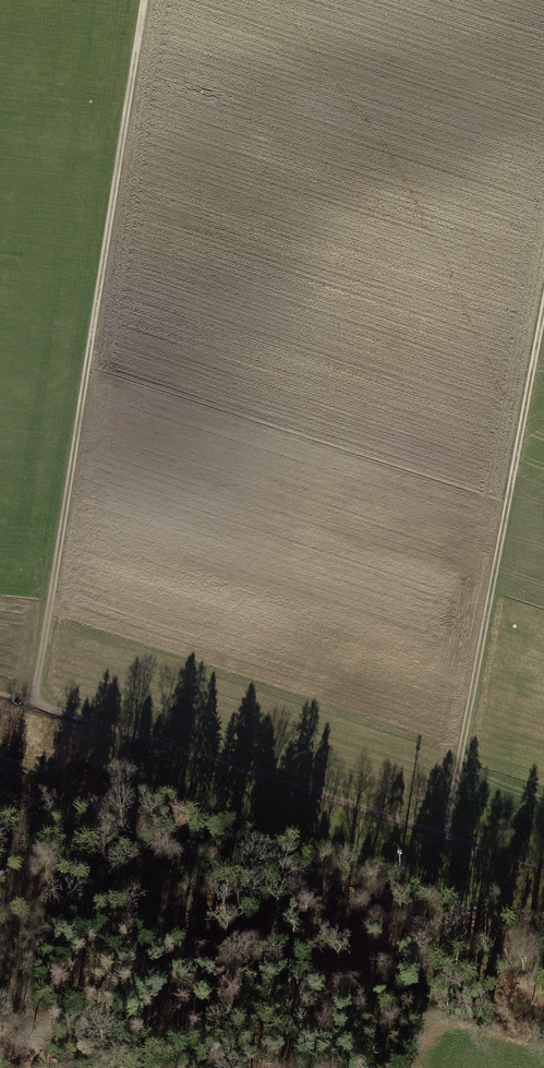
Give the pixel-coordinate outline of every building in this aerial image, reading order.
[(394,863),(383,859),(380,868),(391,872),(394,863)]
